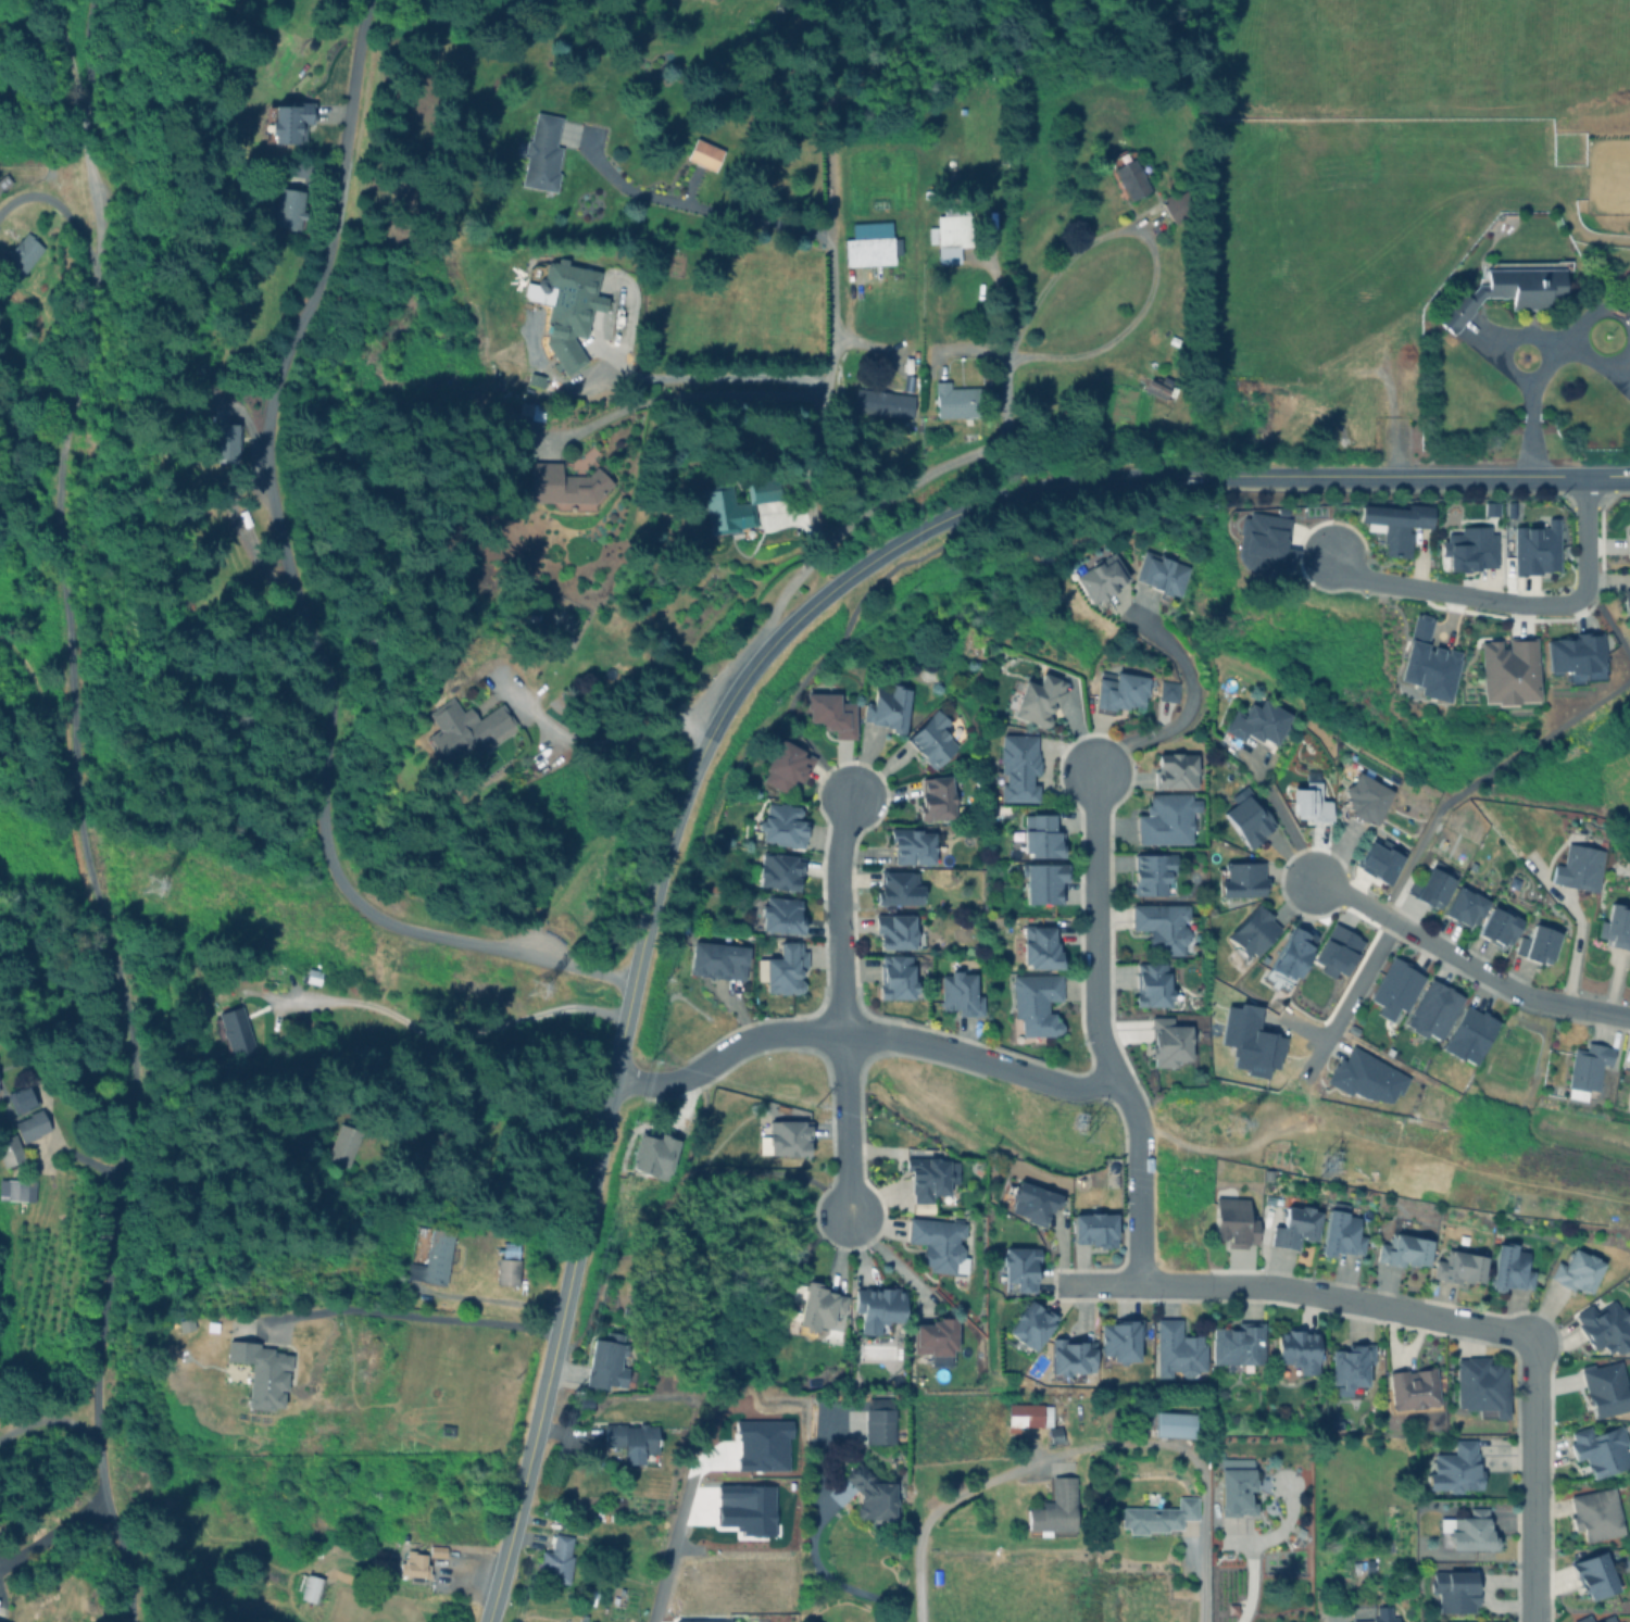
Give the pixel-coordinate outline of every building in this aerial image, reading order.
[(311,104),(268,104),(269,144),(303,143),(303,124),(311,124),(311,104)] [(520,186),(554,191),(562,146),(555,145),(560,117),(533,112),(520,186)] [(722,150),(694,138),(685,159),(713,171),(722,150)] [(1149,192),(1134,158),(1113,167),(1127,201),(1149,192)] [(303,190),(273,188),(270,227),(297,229),(298,219),(300,219),(303,190)] [(1192,213),(1181,190),(1160,200),(1171,223),(1192,213)] [(958,263),(958,247),(967,246),(967,210),(935,210),(936,227),(927,227),(928,244),(936,244),(937,263),(958,263)] [(843,266),(893,264),(892,239),(890,239),(890,222),(850,223),(850,239),(842,239),(843,266)] [(21,279),(42,245),(22,232),(0,266),(21,279)] [(546,304),(543,332),(544,334),(543,341),(561,375),(585,363),(571,336),(585,338),(588,309),(601,311),(603,310),(604,297),(594,296),(596,270),(567,266),(563,259),(558,258),(543,266),(541,277),(530,283),(522,282),(520,300),(546,304)] [(1562,269),(1484,269),(1484,277),(1480,277),(1469,291),(1470,296),(1457,296),(1451,304),(1448,304),(1442,311),(1442,323),(1454,333),(1482,297),(1509,297),(1510,310),(1547,309),(1547,296),(1562,296),(1562,269)] [(1171,383),(1150,374),(1143,391),(1163,400),(1171,383)] [(978,417),(977,387),(949,388),(948,381),(934,381),(935,418),(978,417)] [(912,393),(854,390),(853,414),(911,418),(912,393)] [(518,417),(542,418),(543,405),(518,403),(518,417)] [(238,460),(236,423),(208,424),(210,462),(238,460)] [(526,501),(592,503),(611,483),(594,466),(585,476),(579,470),(573,475),(559,475),(559,462),(527,462),(526,501)] [(704,487),(709,534),(756,528),(753,503),(781,499),(778,477),(745,481),(748,502),(735,504),(732,484),(704,487)] [(1498,515),(1497,503),(1483,503),(1483,516),(1498,515)] [(1357,504),(1356,522),(1364,523),(1364,531),(1382,532),(1381,556),(1409,558),(1410,527),(1429,528),(1430,508),(1357,504)] [(1236,513),(1231,568),(1289,574),(1290,556),(1281,555),(1284,517),(1236,513)] [(1559,572),(1557,518),(1546,518),(1546,527),(1512,528),(1513,574),(1559,572)] [(1494,569),(1494,526),(1460,527),(1460,533),(1441,534),(1441,556),(1446,556),(1446,570),(1494,569)] [(1178,597),(1189,567),(1143,550),(1132,581),(1178,597)] [(1128,583),(1114,553),(1071,574),(1085,604),(1128,583)] [(1621,590),(1621,616),(1628,616),(1628,629),(1629,629),(1629,590),(1621,590)] [(1396,681),(1418,686),(1416,695),(1447,702),(1459,653),(1425,645),(1432,617),(1413,613),(1396,681)] [(1545,673),(1601,672),(1600,633),(1573,633),(1573,638),(1544,639),(1545,673)] [(1536,702),(1534,639),(1506,640),(1506,648),(1499,648),(1499,640),(1479,641),(1480,703),(1536,702)] [(1067,682),(1041,673),(1037,685),(1023,680),(1010,717),(1045,729),(1053,706),(1057,708),(1067,682)] [(1093,706),(1143,711),(1147,676),(1114,673),(1113,680),(1096,678),(1093,706)] [(1179,683),(1160,680),(1157,699),(1176,702),(1179,683)] [(909,688),(891,685),(889,693),(874,690),(872,704),(865,703),(862,724),(902,730),(909,688)] [(838,693),(806,693),(806,722),(821,722),(821,730),(833,730),(833,739),(854,739),(854,703),(838,703),(838,693)] [(501,703),(476,719),(468,706),(460,711),(451,696),(425,713),(436,730),(426,737),(444,766),(513,722),(501,703)] [(1272,747),(1289,714),(1260,699),(1256,707),(1247,703),(1241,714),(1232,710),(1221,732),(1240,742),(1245,733),(1272,747)] [(942,730),(949,723),(936,709),(904,739),(932,769),(957,746),(942,730)] [(1036,802),(1037,784),(1031,784),(1031,774),(1037,774),(1037,735),(999,735),(999,775),(1004,775),(1004,785),(999,785),(999,801),(1036,802)] [(814,757),(779,738),(761,770),(766,772),(760,781),(784,794),(792,780),(800,784),(814,757)] [(1196,789),(1195,753),(1154,754),(1155,789),(1196,789)] [(1391,790),(1354,771),(1342,795),(1349,799),(1342,812),(1372,827),(1391,790)] [(921,821),(953,819),(951,776),(918,778),(921,821)] [(1330,821),(1331,801),(1320,800),(1320,782),(1304,781),(1303,789),(1291,788),(1290,819),(1330,821)] [(1228,797),(1233,804),(1221,812),(1246,848),(1275,827),(1246,785),(1228,797)] [(1135,815),(1135,844),(1191,844),(1192,795),(1144,794),(1144,815),(1135,815)] [(803,847),(806,818),(799,818),(801,806),(765,802),(763,821),(759,821),(757,842),(803,847)] [(1059,857),(1059,831),(1052,831),(1052,814),(1021,815),(1022,857),(1059,857)] [(932,864),(932,830),(906,830),(906,835),(891,835),(891,864),(932,864)] [(1400,855),(1367,841),(1354,870),(1388,884),(1400,855)] [(1595,892),(1603,850),(1566,843),(1562,865),(1553,864),(1549,883),(1595,892)] [(757,888),(798,890),(800,855),(759,853),(757,888)] [(1132,895),(1165,896),(1166,873),(1175,873),(1175,855),(1133,853),(1132,895)] [(1263,862),(1220,862),(1220,897),(1264,896),(1263,862)] [(1065,864),(1019,863),(1019,876),(1024,876),(1024,904),(1060,904),(1060,882),(1065,882),(1065,864)] [(1453,880),(1430,866),(1412,897),(1436,911),(1453,880)] [(874,905),(918,904),(918,871),(879,871),(879,885),(873,885),(874,905)] [(1487,902),(1456,885),(1441,914),(1471,930),(1487,902)] [(760,932),(800,933),(801,898),(761,897),(760,932)] [(1187,904),(1130,905),(1130,930),(1147,930),(1147,954),(1181,954),(1181,943),(1185,943),(1185,920),(1188,920),(1187,904)] [(1247,960),(1279,927),(1256,904),(1224,938),(1247,960)] [(1608,905),(1605,921),(1598,920),(1595,937),(1608,939),(1607,946),(1629,950),(1629,909),(1608,905)] [(1476,934),(1507,949),(1520,921),(1489,906),(1476,934)] [(913,915),(876,915),(875,949),(912,949),(913,915)] [(1362,939),(1330,923),(1311,961),(1320,966),(1317,971),(1331,978),(1334,972),(1343,976),(1362,939)] [(1558,932),(1532,924),(1527,938),(1519,935),(1513,955),(1547,966),(1558,932)] [(1060,968),(1060,944),(1053,944),(1053,925),(1022,925),(1021,967),(1060,968)] [(1315,937),(1289,925),(1269,970),(1294,982),(1315,937)] [(747,947),(691,941),(688,975),(744,980),(747,947)] [(764,958),(763,992),(802,994),(802,980),(799,980),(799,969),(805,969),(805,950),(800,950),(801,942),(777,941),(777,958),(764,958)] [(912,955),(878,955),(878,998),(912,998),(912,955)] [(1367,1000),(1379,1005),(1374,1013),(1390,1021),(1397,1008),(1404,1012),(1423,975),(1389,957),(1367,1000)] [(1168,1007),(1168,963),(1134,963),(1134,1007),(1168,1007)] [(982,1016),(981,996),(974,996),(973,972),(948,972),(948,975),(939,976),(940,1010),(957,1009),(957,1016),(982,1016)] [(1011,975),(1012,1017),(1018,1017),(1018,1037),(1059,1035),(1059,1021),(1053,1021),(1052,1013),(1046,1013),(1046,1001),(1061,1001),(1060,974),(1011,975)] [(1438,1040),(1462,996),(1427,978),(1402,1026),(1423,1037),(1425,1034),(1438,1040)] [(257,1053),(237,1003),(214,1013),(234,1062),(257,1053)] [(1474,1066),(1495,1020),(1461,1004),(1440,1050),(1474,1066)] [(1189,1060),(1189,1026),(1171,1025),(1171,1017),(1150,1017),(1149,1067),(1175,1067),(1175,1060),(1189,1060)] [(1572,1048),(1564,1098),(1583,1101),(1585,1090),(1595,1091),(1600,1064),(1610,1066),(1613,1047),(1585,1042),(1584,1050),(1572,1048)] [(1407,1077),(1350,1046),(1342,1059),(1337,1056),(1323,1082),(1348,1096),(1352,1089),(1385,1108),(1393,1093),(1397,1096),(1407,1077)] [(28,1085),(6,1094),(13,1114),(36,1105),(28,1085)] [(12,1120),(20,1142),(49,1132),(41,1110),(12,1120)] [(810,1121),(768,1121),(768,1136),(758,1136),(758,1155),(807,1155),(807,1134),(810,1134),(810,1121)] [(348,1167),(361,1131),(338,1123),(325,1158),(348,1167)] [(13,1134),(0,1139),(0,1160),(3,1167),(23,1159),(13,1134)] [(639,1134),(628,1170),(664,1180),(676,1140),(657,1134),(656,1139),(639,1134)] [(908,1158),(907,1203),(931,1203),(931,1195),(946,1195),(947,1183),(957,1183),(957,1159),(908,1158)] [(35,1180),(0,1179),(0,1199),(34,1200),(35,1180)] [(1043,1225),(1049,1206),(1056,1208),(1060,1195),(1015,1180),(1009,1198),(1013,1199),(1008,1214),(1043,1225)] [(1256,1219),(1247,1219),(1247,1198),(1213,1197),(1212,1238),(1223,1238),(1223,1248),(1246,1248),(1246,1244),(1256,1244),(1256,1219)] [(1314,1241),(1319,1210),(1284,1205),(1280,1227),(1272,1225),(1269,1246),(1296,1250),(1298,1238),(1314,1241)] [(1356,1235),(1359,1216),(1326,1210),(1320,1251),(1361,1258),(1365,1236),(1356,1235)] [(1115,1245),(1114,1213),(1071,1214),(1072,1246),(1115,1245)] [(905,1243),(921,1244),(919,1269),(954,1272),(955,1261),(959,1262),(961,1238),(964,1238),(965,1222),(907,1218),(905,1243)] [(443,1285),(453,1231),(430,1227),(424,1265),(407,1262),(404,1278),(443,1285)] [(1431,1240),(1390,1232),(1387,1244),(1378,1242),(1374,1262),(1400,1267),(1401,1262),(1425,1267),(1431,1240)] [(1529,1293),(1533,1272),(1525,1270),(1528,1253),(1515,1250),(1515,1246),(1496,1242),(1488,1285),(1529,1293)] [(1013,1292),(1036,1292),(1037,1255),(1028,1255),(1028,1247),(1002,1246),(1001,1282),(1013,1282),(1013,1292)] [(1548,1279),(1587,1296),(1603,1262),(1572,1248),(1564,1264),(1557,1261),(1548,1279)] [(1485,1256),(1445,1249),(1443,1261),(1433,1259),(1430,1277),(1480,1286),(1485,1256)] [(518,1285),(519,1258),(496,1258),(495,1284),(518,1285)] [(846,1292),(804,1286),(798,1327),(815,1330),(816,1326),(840,1330),(846,1292)] [(902,1323),(903,1289),(853,1288),(853,1312),(860,1312),(859,1334),(878,1334),(878,1322),(902,1323)] [(1056,1317),(1026,1299),(1004,1333),(1034,1352),(1056,1317)] [(1600,1345),(1606,1357),(1629,1344),(1629,1326),(1616,1300),(1594,1312),(1590,1305),(1572,1315),(1591,1350),(1600,1345)] [(1180,1319),(1154,1319),(1154,1378),(1203,1378),(1204,1336),(1180,1336),(1180,1319)] [(912,1320),(912,1354),(954,1355),(954,1320),(912,1320)] [(1099,1321),(1099,1355),(1110,1355),(1110,1361),(1138,1361),(1138,1321),(1099,1321)] [(1262,1322),(1240,1321),(1240,1329),(1211,1328),(1210,1363),(1262,1364),(1262,1322)] [(592,1338),(584,1386),(605,1389),(606,1385),(623,1388),(626,1368),(621,1367),(623,1349),(621,1348),(623,1334),(605,1331),(604,1340),(592,1338)] [(1275,1331),(1274,1363),(1297,1364),(1296,1375),(1315,1376),(1317,1332),(1275,1331)] [(1050,1339),(1050,1373),(1094,1373),(1094,1339),(1050,1339)] [(249,1363),(245,1407),(280,1410),(282,1390),(286,1390),(289,1352),(258,1349),(259,1343),(227,1340),(225,1361),(249,1363)] [(1365,1386),(1365,1364),(1372,1364),(1372,1346),(1330,1346),(1330,1386),(1336,1386),(1336,1396),(1350,1396),(1350,1386),(1365,1386)] [(1493,1410),(1493,1419),(1506,1418),(1506,1365),(1486,1365),(1486,1358),(1455,1358),(1455,1410),(1493,1410)] [(1629,1410),(1629,1406),(1620,1359),(1579,1368),(1591,1418),(1629,1410)] [(1438,1406),(1435,1367),(1387,1372),(1391,1410),(1438,1406)] [(1050,1427),(1051,1405),(1006,1403),(1005,1426),(1050,1427)] [(893,1408),(864,1409),(865,1444),(894,1443),(893,1408)] [(1155,1436),(1193,1437),(1194,1413),(1156,1412),(1155,1436)] [(603,1425),(603,1446),(621,1446),(621,1464),(641,1464),(641,1453),(656,1453),(656,1424),(603,1425)] [(1626,1458),(1622,1445),(1626,1444),(1621,1426),(1590,1434),(1588,1426),(1567,1432),(1574,1461),(1584,1458),(1589,1478),(1629,1467),(1629,1457),(1626,1458)] [(1426,1490),(1476,1491),(1477,1440),(1453,1439),(1453,1454),(1431,1453),(1431,1473),(1426,1473),(1426,1490)] [(895,1521),(893,1483),(880,1484),(879,1477),(871,1477),(862,1467),(851,1467),(841,1477),(849,1485),(849,1493),(842,1485),(836,1490),(837,1499),(841,1503),(854,1491),(855,1493),(856,1518),(865,1518),(869,1522),(895,1521)] [(1253,1468),(1217,1468),(1218,1516),(1254,1515),(1253,1502),(1248,1502),(1247,1491),(1253,1491),(1253,1468)] [(1074,1531),(1074,1477),(1051,1476),(1050,1501),(1040,1501),(1040,1508),(1026,1508),(1026,1530),(1074,1531)] [(1583,1542),(1623,1535),(1614,1488),(1568,1496),(1574,1531),(1581,1530),(1583,1542)] [(1120,1507),(1120,1531),(1181,1532),(1181,1519),(1196,1520),(1197,1497),(1177,1497),(1177,1508),(1120,1507)] [(574,1536),(553,1533),(550,1552),(543,1550),(539,1579),(567,1583),(574,1536)] [(446,1546),(428,1546),(428,1557),(445,1557),(446,1546)] [(428,1552),(406,1551),(405,1561),(399,1560),(398,1576),(427,1577),(428,1552)] [(1616,1590),(1603,1551),(1570,1562),(1583,1601),(1616,1590)] [(1475,1612),(1475,1571),(1431,1572),(1431,1593),(1436,1593),(1436,1612),(1475,1612)] [(301,1591),(299,1598),(315,1603),(322,1579),(298,1572),(293,1589),(301,1591)] [(1351,1617),(1373,1616),(1372,1599),(1350,1600),(1351,1617)] [(1376,1606),(1376,1619),(1351,1619),(1351,1621),(1398,1621),(1398,1616),(1391,1616),(1391,1606),(1376,1606)] [(1569,1621),(1617,1621),(1614,1613),(1593,1621),(1590,1614),(1569,1621)]
